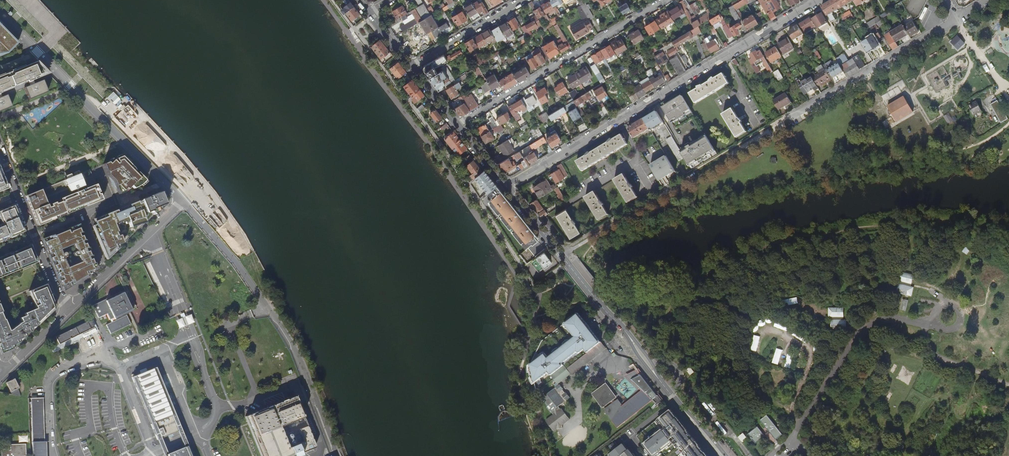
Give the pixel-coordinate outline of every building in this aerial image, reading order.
[(445,7),(446,9),(448,7),(449,9),(456,5),(455,3),(458,1),(458,0),(456,0),(453,1),(449,4),(445,7)] [(473,4),(478,13),(483,11),(485,15),(489,13),(481,0),(480,0),(473,4)] [(549,11),(554,8),(550,1),(549,0),(544,0),(545,1),(544,2),(549,11)] [(558,15),(560,13),(556,6),(564,1),(564,0),(551,0),(550,1),(554,8),(555,9),(558,15)] [(566,3),(568,8),(578,2),(577,0),(571,0),(566,3)] [(683,9),(684,11),(687,10),(686,8),(687,7),(686,5),(688,3),(686,0),(683,0),(679,2),(683,9)] [(704,8),(705,8),(708,13),(698,19),(700,24),(709,19),(713,17),(704,0),(699,0),(704,8)] [(723,3),(727,9),(729,8),(733,5),(739,1),(739,0),(728,0),(723,3)] [(735,10),(746,3),(744,0),(741,0),(739,1),(733,5),(735,10)] [(767,13),(768,13),(772,19),(776,16),(773,12),(766,0),(759,0),(767,13)] [(773,12),(781,7),(779,3),(777,0),(766,0),(773,12)] [(832,23),(837,20),(833,13),(833,12),(832,11),(834,10),(835,11),(841,8),(836,0),(833,0),(823,6),(832,23)] [(670,7),(671,9),(668,11),(669,12),(671,17),(683,9),(679,2),(678,1),(670,7)] [(351,2),(345,7),(343,9),(346,13),(347,12),(354,6),(351,2)] [(628,2),(619,5),(623,13),(631,10),(628,2)] [(689,6),(693,11),(695,9),(698,8),(695,2),(689,6)] [(419,6),(407,13),(401,17),(403,21),(408,18),(408,17),(412,14),(415,18),(400,27),(403,32),(420,22),(431,15),(427,9),(423,3),(419,6)] [(464,8),(470,17),(478,13),(473,4),(472,3),(464,8)] [(580,5),(588,18),(589,20),(593,17),(588,8),(590,7),(588,4),(586,5),(585,3),(584,3),(580,5)] [(729,8),(736,21),(740,18),(737,13),(735,10),(733,5),(729,8)] [(347,12),(353,20),(360,14),(354,6),(347,12)] [(403,6),(393,11),(398,19),(401,17),(407,13),(403,6)] [(538,18),(539,17),(544,14),(540,7),(537,9),(536,10),(535,10),(534,11),(537,15),(538,18)] [(458,14),(452,18),(455,22),(456,21),(458,25),(467,20),(462,12),(461,12),(458,14)] [(656,20),(662,28),(674,21),(671,17),(669,12),(661,17),(656,20)] [(713,17),(709,19),(712,24),(722,18),(719,14),(713,17)] [(753,14),(742,21),(747,29),(758,23),(753,14)] [(815,23),(817,27),(818,29),(828,23),(823,14),(813,19),(815,23)] [(420,22),(427,34),(428,33),(438,27),(431,15),(420,22)] [(522,28),(525,33),(528,37),(531,35),(529,30),(533,28),(533,29),(542,24),(538,18),(537,15),(533,18),(535,21),(522,28)] [(879,16),(867,23),(870,27),(876,23),(880,21),(882,20),(879,16)] [(508,22),(512,30),(520,25),(516,17),(508,22)] [(571,28),(576,38),(581,35),(581,34),(583,33),(584,34),(589,30),(588,29),(593,26),(589,20),(588,18),(571,28)] [(800,24),(806,33),(817,27),(815,23),(815,24),(811,18),(800,24)] [(691,23),(694,28),(698,26),(700,24),(698,19),(691,23)] [(721,21),(724,26),(723,26),(730,37),(733,35),(729,28),(727,24),(724,19),(721,21)] [(428,33),(429,35),(432,40),(443,33),(442,31),(441,30),(443,29),(444,30),(450,27),(451,27),(453,25),(450,20),(445,23),(439,27),(438,27),(428,33)] [(646,26),(650,34),(659,28),(654,21),(646,26)] [(500,27),(506,37),(514,32),(512,30),(508,22),(500,27)] [(727,24),(729,28),(730,28),(734,35),(739,32),(737,29),(741,26),(739,22),(732,27),(729,23),(727,24)] [(905,27),(909,34),(911,36),(919,31),(913,22),(905,27)] [(870,27),(877,39),(881,37),(877,29),(879,28),(876,23),(870,27)] [(7,52),(17,42),(0,24),(0,55),(7,52)] [(554,26),(562,38),(564,42),(567,40),(558,24),(554,26)] [(903,24),(890,32),(896,42),(909,34),(905,27),(903,24)] [(790,33),(797,44),(806,38),(798,25),(794,28),(795,29),(790,33)] [(678,38),(681,43),(701,31),(698,26),(694,28),(682,35),(678,38)] [(492,32),(495,38),(497,41),(506,37),(500,27),(492,32)] [(482,35),(484,38),(487,43),(495,38),(492,32),(490,29),(486,31),(486,32),(482,35)] [(633,32),(639,41),(644,37),(639,29),(633,32)] [(629,35),(634,43),(639,41),(633,32),(629,35)] [(889,40),(894,49),(899,46),(896,42),(890,32),(885,35),(888,40),(889,40)] [(427,34),(418,39),(420,42),(421,43),(427,39),(425,37),(429,35),(428,33),(427,34)] [(425,37),(427,39),(431,46),(434,44),(429,35),(425,37)] [(473,38),(478,46),(480,49),(484,47),(483,45),(487,43),(484,38),(481,40),(480,38),(479,38),(477,35),(473,37),(473,38)] [(958,36),(951,43),(958,50),(966,44),(958,36)] [(704,39),(705,41),(709,49),(710,52),(717,48),(713,39),(709,41),(707,37),(704,39)] [(473,38),(465,43),(469,49),(470,50),(471,52),(472,51),(471,50),(478,46),(473,38)] [(562,38),(555,43),(559,48),(560,48),(566,44),(569,47),(571,46),(567,40),(564,42),(562,38)] [(672,42),(675,47),(678,51),(679,50),(677,46),(681,43),(678,38),(672,42)] [(611,44),(617,54),(627,48),(622,39),(616,42),(615,42),(611,44)] [(778,44),(785,54),(795,48),(789,39),(783,42),(782,41),(778,44)] [(372,46),(384,62),(386,60),(384,57),(390,52),(381,40),(372,46)] [(554,40),(542,48),(540,49),(542,52),(546,59),(560,51),(558,49),(559,48),(555,43),(554,40)] [(461,44),(465,52),(469,49),(465,43),(464,42),(461,44)] [(874,48),(878,53),(884,50),(880,44),(874,48)] [(601,50),(606,58),(615,53),(610,45),(601,50)] [(675,47),(667,52),(670,56),(678,51),(675,47)] [(766,53),(772,62),(782,56),(777,47),(766,53)] [(539,48),(532,52),(535,56),(540,65),(546,61),(541,52),(542,52),(540,49),(539,48)] [(750,61),(757,74),(761,71),(759,68),(758,66),(764,63),(770,73),(773,71),(761,50),(758,52),(757,51),(750,55),(752,59),(750,61)] [(460,51),(451,56),(450,55),(446,57),(449,61),(462,54),(460,51)] [(472,54),(479,66),(480,65),(487,61),(486,59),(481,51),(480,52),(481,54),(479,55),(482,59),(481,60),(476,52),(472,54)] [(603,59),(611,73),(613,71),(605,58),(604,58),(600,51),(592,56),(597,64),(599,63),(598,62),(603,59)] [(654,56),(660,65),(668,60),(663,51),(654,56)] [(499,58),(496,60),(498,63),(501,61),(503,65),(507,63),(501,53),(497,55),(499,58)] [(445,54),(425,66),(424,71),(426,73),(435,66),(439,74),(431,78),(440,90),(451,83),(445,72),(452,67),(449,62),(449,61),(446,57),(445,54)] [(854,58),(861,69),(866,66),(859,55),(854,58)] [(528,61),(532,69),(540,65),(535,56),(528,61)] [(670,60),(678,75),(686,71),(677,56),(670,60)] [(846,56),(838,61),(839,63),(840,65),(849,60),(846,56)] [(840,65),(845,72),(848,77),(861,69),(854,58),(853,57),(849,60),(840,65)] [(48,73),(36,61),(0,76),(0,93),(48,73)] [(391,69),(399,78),(402,76),(407,72),(399,63),(391,69)] [(829,69),(835,78),(845,72),(840,65),(839,63),(833,67),(830,69),(829,69)] [(591,66),(601,84),(606,81),(595,64),(591,66)] [(435,66),(426,73),(431,78),(439,74),(435,66)] [(474,69),(478,77),(483,74),(478,66),(474,69)] [(576,74),(581,83),(592,76),(586,66),(582,69),(582,70),(576,74)] [(526,67),(514,74),(519,82),(531,75),(526,67)] [(774,73),(778,79),(779,81),(784,78),(779,70),(774,73)] [(812,78),(818,86),(822,84),(831,78),(825,70),(821,72),(820,73),(812,78)] [(513,72),(499,81),(501,84),(505,90),(519,82),(514,74),(513,72)] [(691,93),(696,103),(729,83),(723,73),(715,78),(714,77),(711,81),(703,85),(699,86),(699,88),(691,93)] [(478,77),(483,84),(487,82),(486,80),(485,78),(483,74),(478,77)] [(486,80),(487,82),(492,88),(495,86),(496,87),(501,84),(499,81),(495,74),(486,80)] [(572,78),(568,80),(573,88),(580,84),(581,85),(580,86),(582,88),(583,87),(581,83),(576,74),(571,77),(572,78)] [(655,78),(659,85),(665,81),(661,75),(655,78)] [(650,79),(654,87),(655,87),(659,85),(655,78),(654,76),(650,79)] [(800,86),(805,95),(806,94),(806,95),(810,93),(813,90),(812,89),(814,88),(816,91),(819,89),(818,86),(812,78),(812,77),(808,80),(807,79),(803,82),(803,84),(800,86)] [(641,84),(645,92),(654,87),(650,79),(641,84)] [(23,88),(28,99),(46,92),(42,80),(23,88)] [(413,80),(405,86),(412,96),(414,94),(420,90),(413,80)] [(481,85),(486,92),(492,88),(487,82),(483,84),(481,85)] [(555,88),(560,96),(568,91),(563,82),(558,84),(559,85),(555,88)] [(601,84),(591,90),(593,95),(596,93),(599,99),(607,94),(601,84)] [(634,88),(639,96),(646,92),(645,92),(641,84),(634,88)] [(452,87),(446,90),(449,94),(462,86),(462,85),(457,88),(456,88),(454,85),(452,87)] [(462,86),(449,94),(452,98),(459,94),(458,91),(463,88),(462,86)] [(545,87),(537,92),(539,96),(544,94),(547,92),(545,87)] [(414,94),(418,100),(424,95),(420,90),(414,94)] [(569,93),(573,98),(574,100),(580,97),(575,90),(569,93)] [(587,93),(581,96),(584,100),(588,98),(592,103),(597,100),(593,95),(591,90),(587,93)] [(117,106),(123,101),(114,91),(108,97),(117,106)] [(627,93),(633,103),(639,99),(635,93),(633,95),(630,91),(627,93)] [(618,92),(614,94),(616,97),(612,100),(617,108),(625,104),(618,92)] [(774,101),(780,111),(792,103),(786,93),(774,101)] [(0,97),(0,111),(10,107),(6,95),(0,97)] [(467,98),(464,100),(469,107),(472,110),(479,106),(472,95),(467,98)] [(521,99),(527,108),(533,105),(537,102),(533,96),(526,100),(525,97),(521,99)] [(572,101),(581,115),(584,113),(579,104),(582,101),(584,104),(586,103),(584,100),(581,96),(580,97),(574,100),(572,101)] [(691,109),(683,97),(662,110),(668,121),(672,119),(673,121),(683,116),(682,113),(691,109)] [(904,97),(888,107),(891,111),(905,103),(904,101),(906,100),(904,97)] [(521,99),(508,107),(516,120),(521,117),(517,111),(520,109),(519,108),(521,107),(523,111),(527,108),(521,99)] [(556,103),(559,109),(564,106),(563,105),(560,99),(555,102),(556,103)] [(891,111),(895,118),(911,109),(906,100),(904,101),(905,103),(891,111)] [(572,101),(564,106),(566,111),(573,107),(574,109),(569,112),(574,121),(580,118),(579,116),(581,115),(572,101)] [(966,107),(972,116),(980,111),(974,102),(966,107)] [(464,103),(455,109),(460,115),(463,116),(471,111),(468,108),(464,103)] [(993,106),(999,116),(1006,112),(1002,106),(999,108),(997,104),(993,106)] [(549,115),(551,120),(566,111),(564,106),(559,109),(555,111),(549,115)] [(724,114),(737,137),(747,131),(741,122),(742,121),(740,118),(739,118),(733,108),(724,114)] [(436,109),(431,113),(437,121),(442,117),(436,109)] [(911,109),(895,118),(897,121),(913,112),(911,109)] [(508,112),(497,118),(501,124),(502,124),(511,118),(508,112)] [(547,112),(540,117),(544,124),(551,120),(549,115),(547,112)] [(645,119),(650,128),(651,130),(664,123),(663,121),(658,112),(645,119)] [(949,114),(944,117),(948,124),(953,121),(949,114)] [(490,119),(492,124),(495,128),(498,126),(493,117),(490,119)] [(533,117),(527,121),(530,126),(536,123),(533,117)] [(628,129),(634,138),(650,128),(645,119),(644,119),(628,129)] [(483,129),(479,131),(482,136),(490,131),(487,127),(486,124),(482,126),(483,129)] [(490,131),(482,136),(486,143),(498,136),(495,132),(500,128),(499,126),(498,126),(495,128),(490,131)] [(531,131),(534,136),(535,136),(537,140),(543,137),(544,136),(538,127),(538,126),(531,131)] [(556,130),(551,133),(552,135),(547,138),(552,146),(556,144),(556,145),(559,143),(558,142),(561,140),(556,130)] [(454,132),(446,139),(454,148),(462,142),(454,132)] [(578,161),(583,171),(628,144),(626,141),(626,140),(626,139),(626,138),(623,134),(614,139),(612,139),(609,141),(609,142),(592,153),(587,153),(587,156),(578,161)] [(717,151),(706,135),(682,151),(676,154),(684,169),(717,151)] [(499,145),(505,155),(514,150),(512,146),(516,144),(512,137),(499,145)] [(524,148),(526,152),(532,148),(533,149),(546,141),(543,137),(537,140),(524,148)] [(462,142),(454,148),(458,154),(467,148),(462,142)] [(520,151),(499,164),(505,172),(516,165),(514,162),(512,163),(510,160),(512,159),(512,160),(516,157),(517,159),(522,156),(520,151)] [(524,158),(525,160),(528,165),(539,159),(534,152),(532,151),(530,153),(530,154),(524,158)] [(470,155),(463,160),(465,163),(472,158),(470,155)] [(122,156),(103,164),(112,185),(115,184),(118,193),(146,181),(122,156)] [(651,166),(660,180),(676,170),(667,156),(651,166)] [(467,166),(473,173),(471,174),(474,178),(483,171),(474,160),(475,159),(474,158),(469,162),(470,164),(467,166)] [(560,168),(551,174),(556,182),(568,175),(562,163),(559,165),(560,168)] [(90,169),(26,196),(38,226),(102,200),(90,169)] [(474,178),(470,182),(473,187),(479,181),(485,189),(478,195),(481,199),(488,193),(497,186),(484,170),(483,171),(474,178)] [(676,170),(660,180),(660,182),(676,172),(676,170)] [(615,180),(618,186),(629,203),(638,197),(633,188),(633,187),(631,184),(630,184),(624,174),(615,180)] [(533,187),(540,198),(555,188),(558,186),(556,183),(551,186),(547,180),(542,184),(541,182),(533,187)] [(497,186),(488,193),(493,198),(500,192),(506,200),(508,199),(501,191),(497,186)] [(555,188),(565,204),(567,202),(566,200),(558,186),(555,188)] [(500,192),(493,198),(489,201),(495,210),(506,200),(500,192)] [(585,197),(589,204),(599,220),(609,215),(604,205),(601,201),(595,192),(585,197)] [(158,194),(97,218),(99,221),(96,223),(97,226),(94,227),(107,260),(119,248),(117,246),(124,243),(121,235),(119,235),(118,236),(117,233),(119,233),(116,224),(115,223),(118,222),(121,221),(122,222),(128,220),(130,227),(145,223),(143,215),(151,212),(154,215),(165,205),(162,198),(160,199),(158,194)] [(506,200),(521,218),(522,217),(508,199),(506,200)] [(530,203),(537,212),(545,207),(538,199),(530,203)] [(506,200),(495,210),(500,215),(509,227),(521,218),(506,200)] [(24,232),(13,206),(0,211),(0,219),(2,224),(0,225),(0,242),(24,232)] [(546,209),(539,214),(542,218),(550,213),(546,209)] [(566,209),(556,215),(570,238),(580,232),(575,223),(575,222),(572,218),(566,209)] [(521,218),(538,240),(539,239),(522,217),(521,218)] [(521,218),(509,227),(525,248),(532,244),(533,245),(538,240),(521,218)] [(44,240),(64,289),(88,274),(96,269),(78,226),(44,240)] [(0,258),(0,277),(10,272),(11,274),(21,270),(21,269),(22,268),(23,270),(29,267),(29,266),(30,265),(31,266),(37,264),(30,246),(0,258)] [(531,261),(537,273),(551,263),(544,253),(531,261)] [(901,286),(899,292),(909,294),(911,293),(912,290),(910,288),(907,287),(909,282),(911,276),(901,274),(900,275),(899,278),(900,279),(903,281),(902,285),(901,286)] [(1,354),(14,349),(12,346),(20,343),(19,340),(26,337),(25,334),(32,331),(31,328),(39,325),(56,309),(47,286),(30,293),(37,310),(25,315),(26,318),(21,320),(22,325),(21,324),(13,329),(6,311),(3,312),(0,306),(0,350),(1,354)] [(113,295),(93,305),(100,318),(108,313),(111,320),(115,318),(137,307),(129,290),(114,297),(113,295)] [(833,321),(833,327),(843,328),(845,326),(845,323),(844,321),(840,321),(840,316),(841,316),(841,309),(831,309),(830,310),(830,314),(831,315),(834,316),(834,321),(833,321)] [(564,322),(575,336),(547,356),(544,352),(539,356),(537,353),(533,360),(532,361),(529,366),(533,382),(535,381),(549,371),(552,368),(553,369),(561,363),(577,351),(585,345),(597,336),(578,311),(564,322)] [(128,315),(108,325),(112,334),(132,324),(128,315)] [(92,320),(57,337),(60,344),(95,327),(92,320)] [(597,336),(585,345),(577,351),(579,353),(585,348),(586,347),(589,351),(600,342),(601,342),(597,336)] [(550,375),(553,378),(557,383),(570,373),(571,375),(605,348),(600,342),(589,351),(587,352),(566,368),(563,365),(551,374),(550,375)] [(577,351),(561,363),(563,365),(579,353),(577,351)] [(552,368),(549,371),(551,374),(563,365),(561,363),(553,369),(552,368)] [(157,367),(133,377),(158,440),(182,430),(157,367)] [(621,411),(625,420),(652,400),(657,405),(663,400),(638,369),(635,371),(630,374),(629,378),(642,390),(644,392),(621,411)] [(6,383),(12,395),(21,397),(18,389),(19,389),(14,379),(6,383)] [(592,394),(602,408),(606,405),(606,404),(606,403),(607,403),(608,403),(610,402),(611,405),(604,410),(612,420),(621,405),(621,404),(618,400),(615,401),(614,399),(615,398),(615,397),(616,397),(615,396),(614,394),(613,394),(612,394),(611,393),(612,393),(612,392),(612,391),(611,391),(610,390),(610,391),(608,391),(607,390),(608,389),(608,388),(608,387),(607,385),(606,385),(606,384),(605,384),(601,388),(600,389),(601,390),(599,390),(599,389),(592,394)] [(548,394),(548,395),(546,395),(543,398),(543,400),(548,406),(547,407),(551,412),(554,415),(546,421),(554,431),(557,429),(556,423),(561,422),(562,426),(570,419),(561,409),(558,406),(564,402),(564,401),(566,399),(566,400),(570,398),(566,393),(565,393),(562,390),(563,389),(560,385),(548,394)] [(611,420),(617,428),(625,421),(625,420),(621,411),(644,392),(642,390),(623,405),(622,404),(621,404),(621,405),(612,420),(611,420)] [(247,416),(263,455),(294,455),(316,447),(296,396),(247,416)] [(32,398),(34,442),(34,455),(47,455),(47,441),(46,441),(44,398),(32,398)] [(636,436),(652,455),(708,455),(671,409),(636,436)] [(761,420),(766,427),(776,439),(782,435),(767,415),(761,420)] [(748,434),(756,443),(765,436),(761,431),(758,427),(748,434)] [(765,436),(776,451),(781,447),(776,439),(766,427),(761,431),(765,436)] [(608,455),(634,455),(627,448),(626,449),(623,444),(608,455)] [(26,445),(11,445),(11,453),(10,453),(10,450),(2,450),(2,455),(26,455),(26,445)] [(163,455),(191,455),(187,445),(163,455)]
